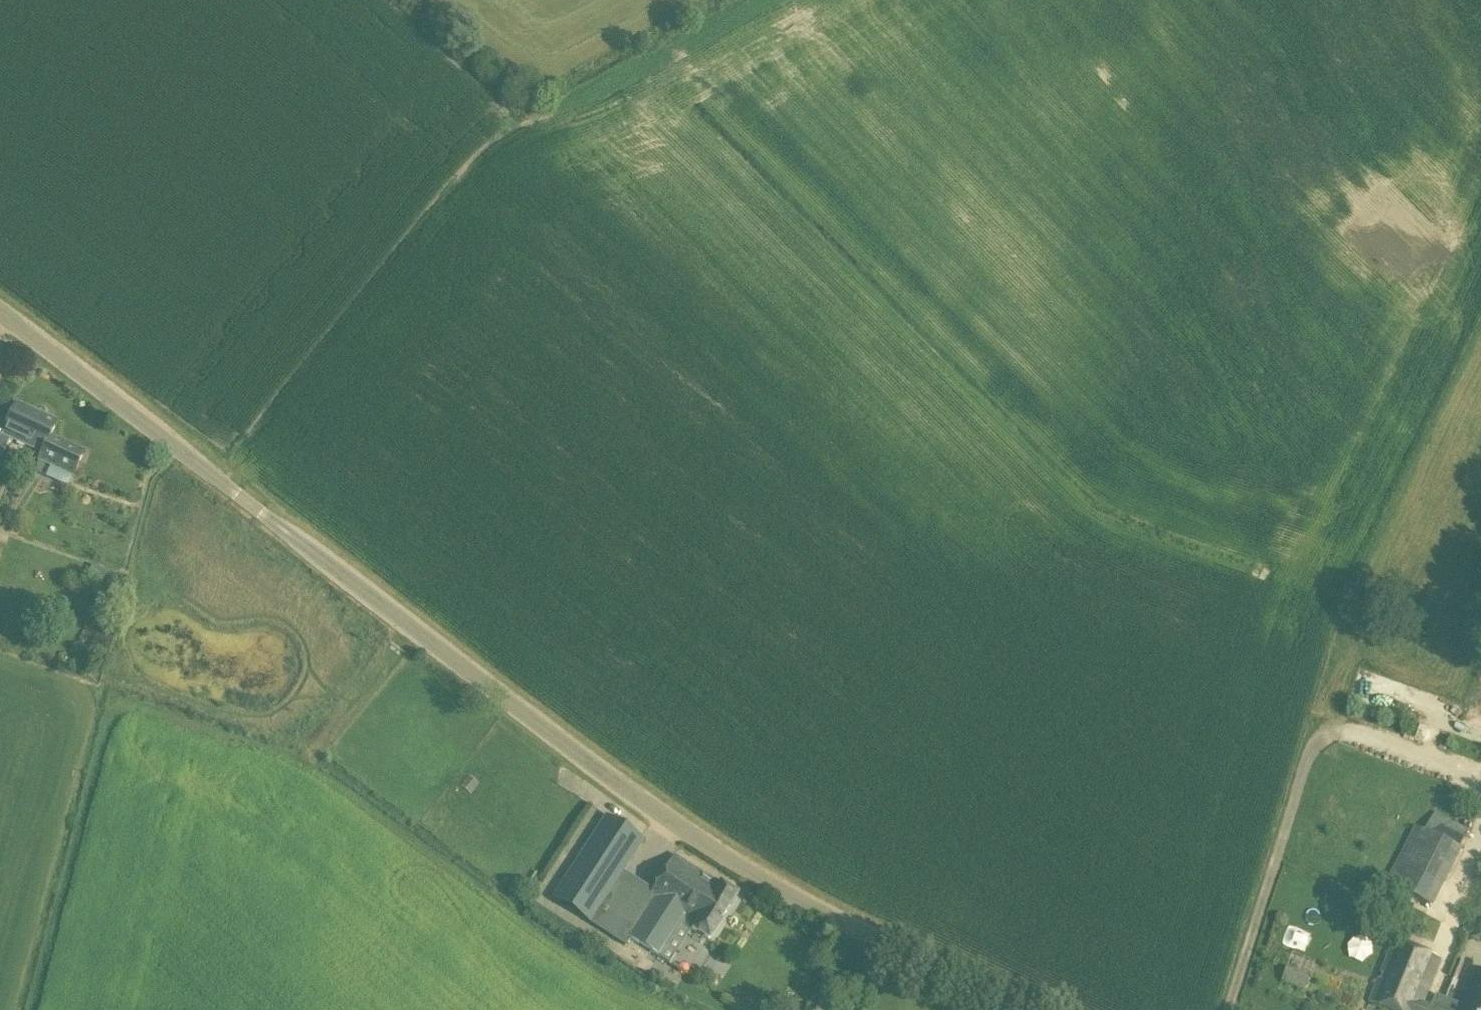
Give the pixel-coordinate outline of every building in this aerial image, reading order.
[(58,424),(17,406),(4,435),(0,433),(0,460),(3,461),(12,441),(41,453),(36,462),(73,479),(86,452),(52,436),(58,424)] [(1459,682),(1454,696),(1469,701),(1474,687),(1459,682)] [(647,902),(617,884),(643,841),(605,817),(551,899),(623,946),(628,937),(651,951),(646,958),(655,964),(660,956),(661,957),(685,917),(695,924),(692,929),(709,939),(736,895),(719,884),(674,857),(647,902)] [(1453,846),(1424,831),(1423,831),(1416,827),(1386,885),(1387,885),(1433,909),(1463,852),(1460,850),(1453,846)] [(1425,1003),(1442,960),(1394,941),(1369,1003),(1387,1009),(1480,1009),(1480,972),(1475,969),(1447,959),(1429,1005),(1425,1003)]
